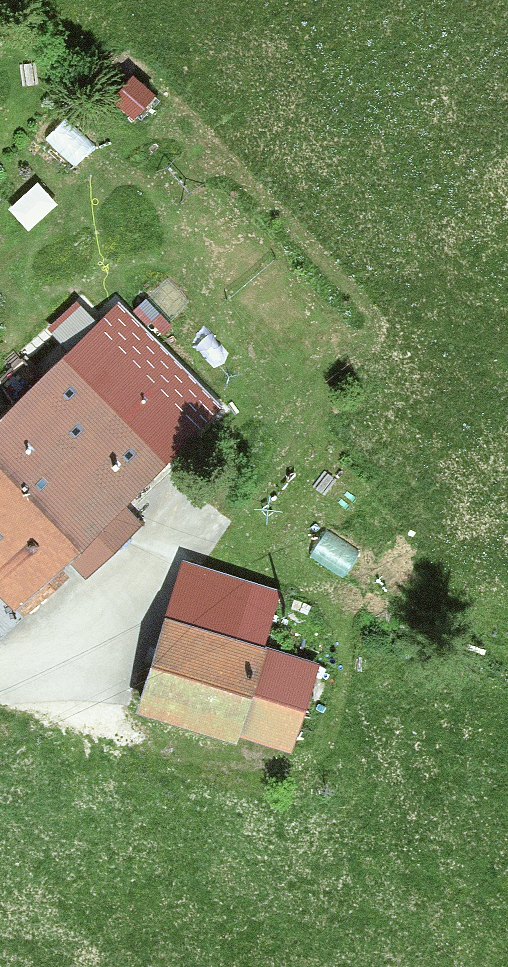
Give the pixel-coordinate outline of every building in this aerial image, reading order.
[(130,62),(103,85),(127,113),(154,90),(130,62)] [(57,114),(41,139),(78,162),(94,137),(57,114)] [(25,228),(58,204),(37,177),(5,201),(25,228)] [(0,411),(0,429),(95,523),(209,414),(108,311),(0,411)] [(11,602),(62,554),(68,561),(85,545),(79,538),(95,523),(0,429),(0,591),(11,602)] [(346,572),(358,544),(319,527),(306,554),(346,572)] [(173,592),(167,608),(257,635),(263,617),(270,594),(182,565),(173,592)] [(162,624),(136,705),(228,733),(233,720),(285,737),(309,661),(254,644),(257,635),(167,608),(162,624)]
